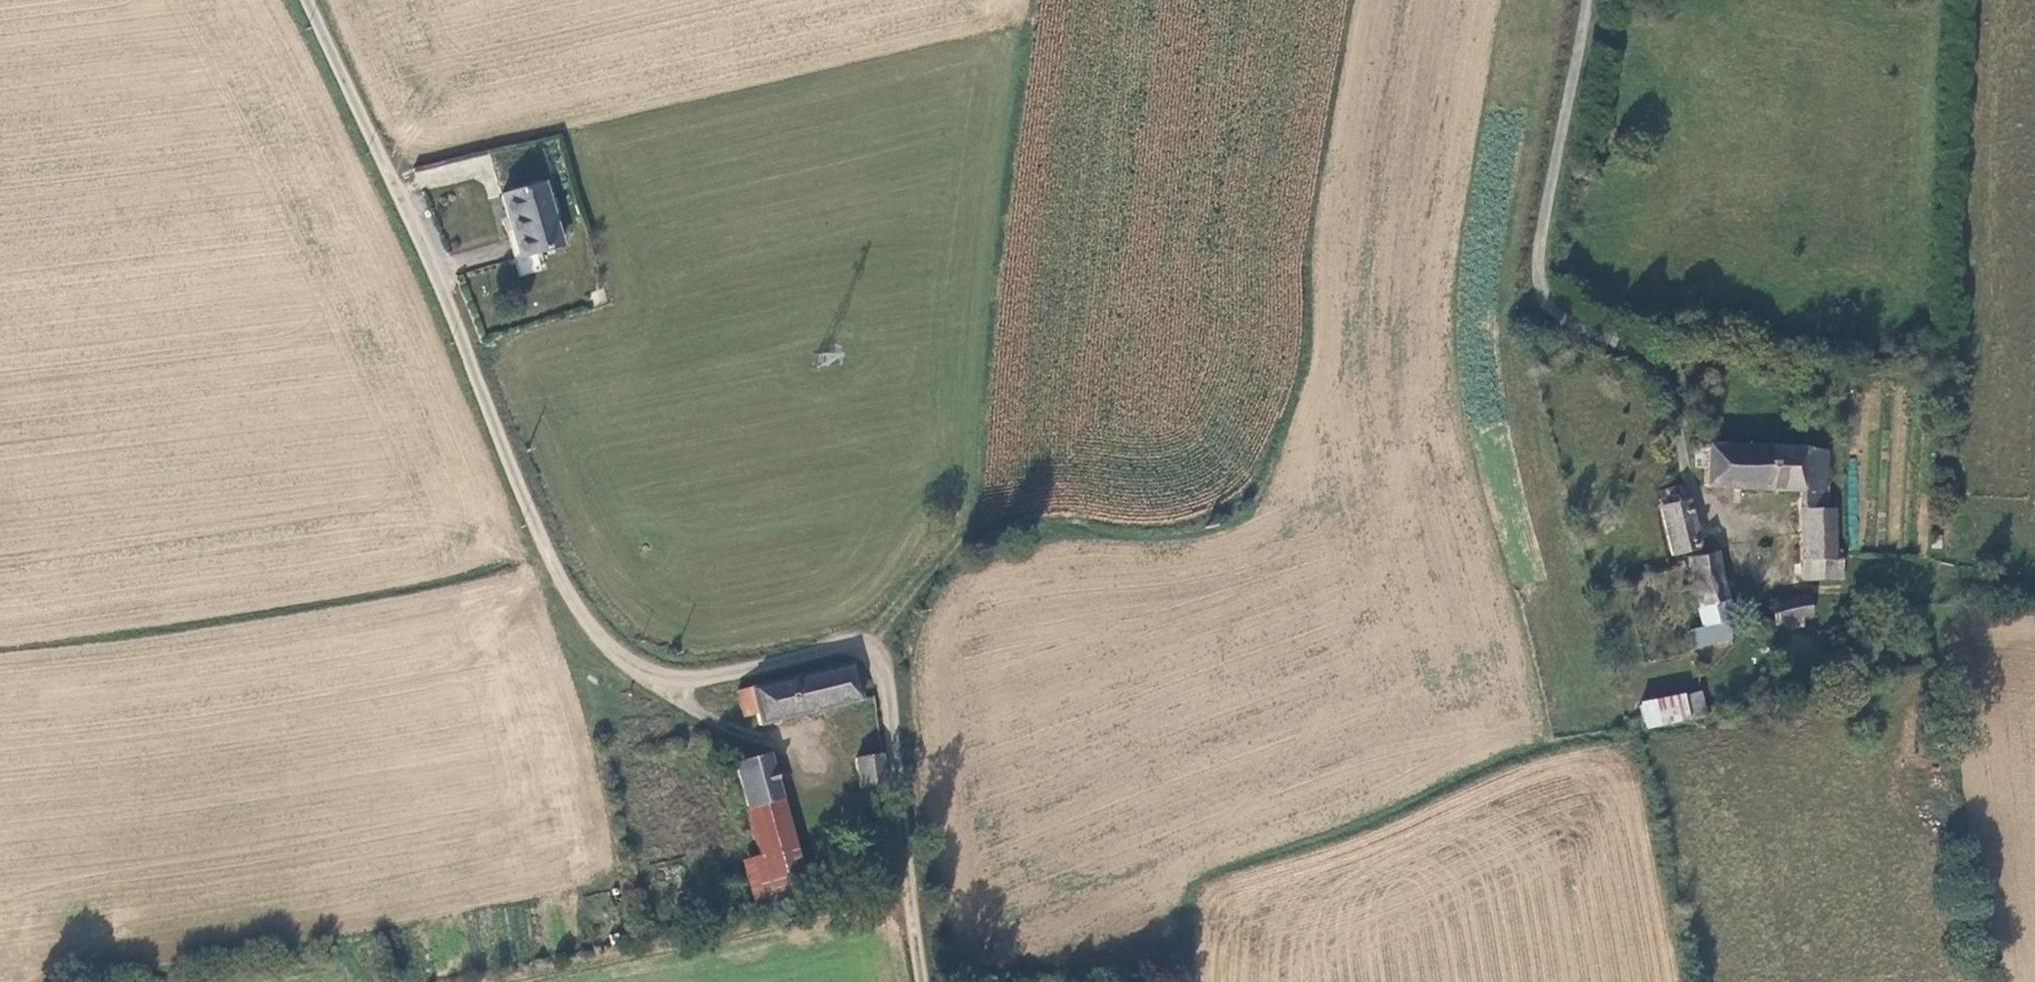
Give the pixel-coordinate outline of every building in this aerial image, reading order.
[(505,195),(522,257),(562,245),(544,184),(505,195)] [(1705,449),(1696,448),(1695,469),(1704,470),(1703,486),(1798,491),(1798,561),(1831,562),(1832,509),(1824,509),(1824,452),(1806,449),(1769,448),(1705,444),(1705,449)] [(1688,504),(1684,490),(1659,494),(1662,508),(1688,504)] [(1688,504),(1662,508),(1673,554),(1687,552),(1700,550),(1688,504)] [(1743,598),(1734,552),(1731,549),(1715,552),(1725,601),(1743,598)] [(1722,601),(1725,601),(1715,552),(1689,558),(1704,626),(1725,621),(1722,601)] [(1841,563),(1831,562),(1798,561),(1798,579),(1804,580),(1841,579),(1841,563)] [(1810,616),(1807,597),(1797,599),(1773,604),(1776,623),(1810,616)] [(862,701),(853,663),(739,693),(745,717),(756,715),(758,726),(862,701)] [(1679,692),(1635,700),(1641,727),(1685,719),(1679,692)] [(880,755),(856,758),(860,788),(884,785),(880,755)] [(769,756),(735,765),(747,808),(781,800),(769,756)] [(761,857),(794,847),(781,800),(747,808),(761,857)] [(876,833),(879,851),(889,849),(886,832),(876,833)] [(745,862),(758,909),(808,896),(801,871),(794,847),(761,857),(745,862)]
